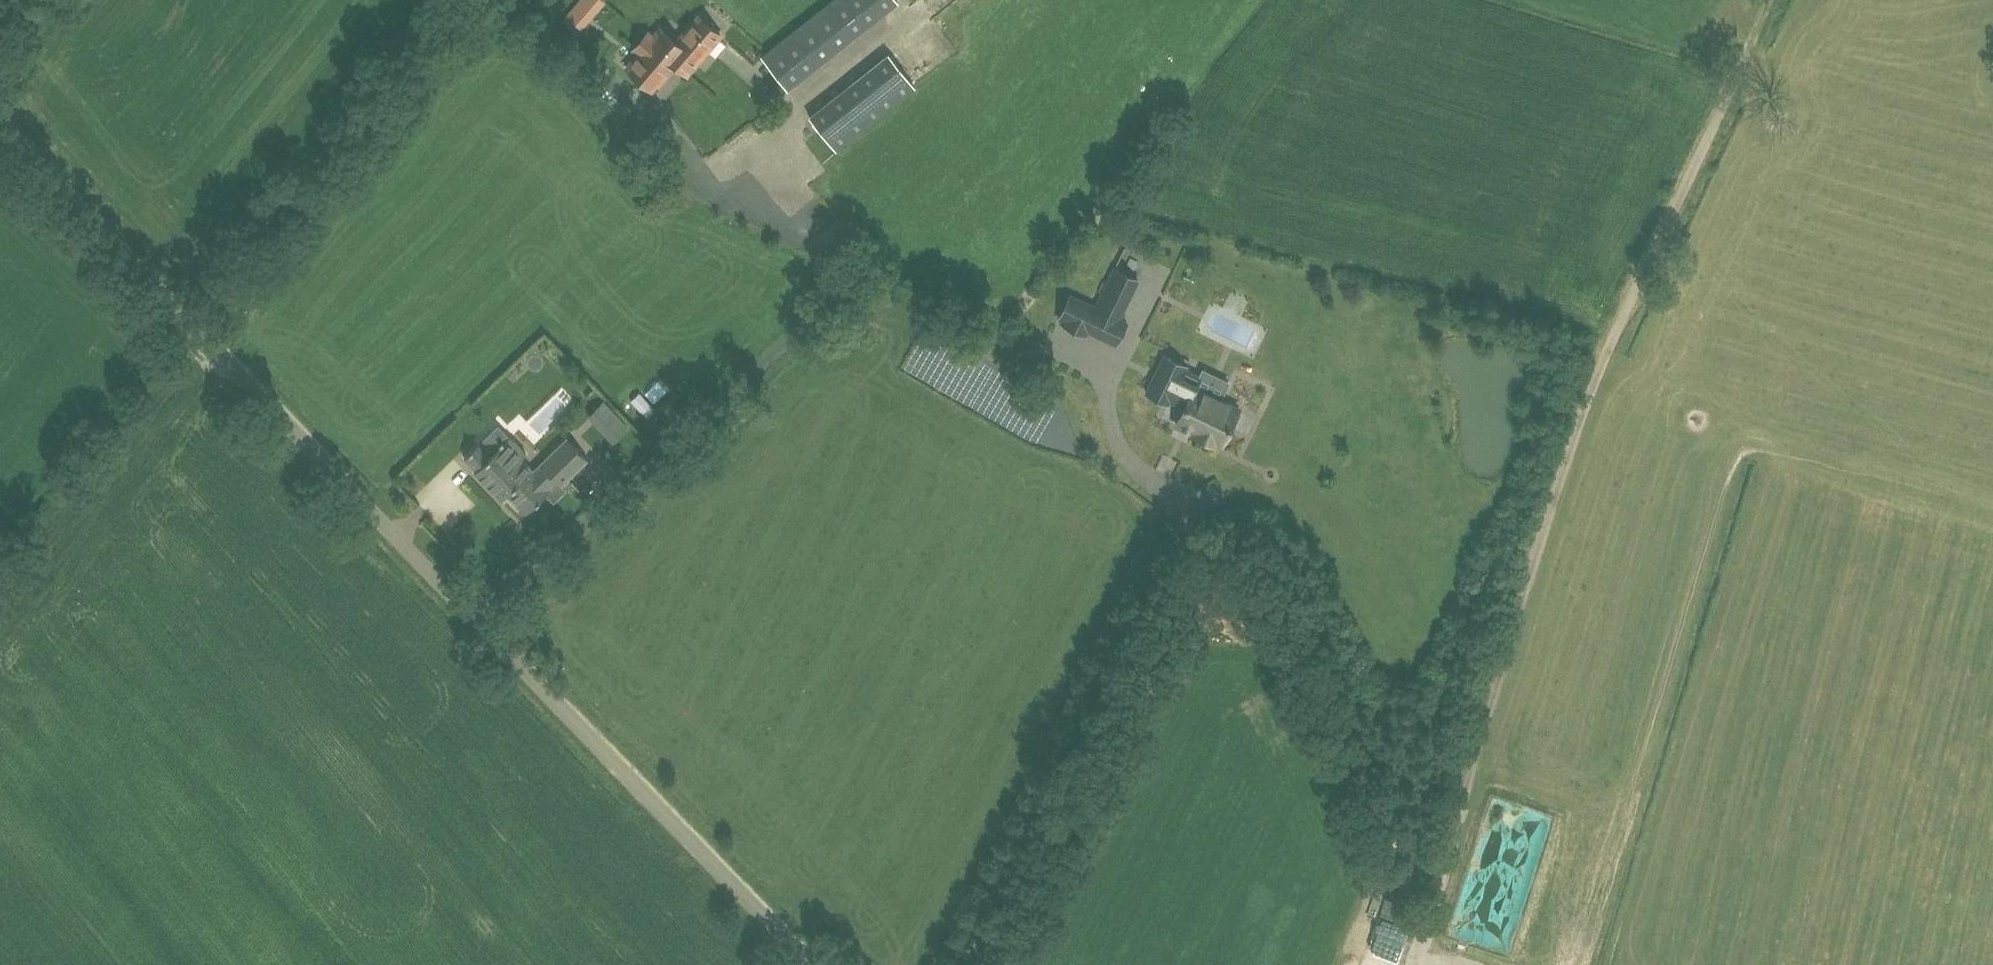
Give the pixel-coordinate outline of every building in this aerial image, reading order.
[(882,14),(898,1),(897,0),(832,0),(762,56),(788,89),(882,14)] [(721,36),(698,16),(675,42),(660,29),(653,37),(648,33),(633,49),(639,53),(626,67),(654,91),(676,65),(687,74),(721,36)] [(836,150),(916,86),(890,54),(811,118),(836,150)] [(1095,307),(1071,295),(1059,319),(1063,321),(1062,323),(1086,334),(1088,331),(1116,344),(1127,322),(1119,318),(1138,280),(1115,268),(1119,260),(1125,248),(1124,247),(1118,259),(1095,307)] [(1186,366),(1164,355),(1146,392),(1168,403),(1170,400),(1184,407),(1177,421),(1195,429),(1192,433),(1216,445),(1218,441),(1222,443),(1230,426),(1233,428),(1240,413),(1237,412),(1238,409),(1219,399),(1221,395),(1197,384),(1201,377),(1185,369),(1186,366)] [(605,399),(588,415),(614,441),(630,426),(605,399)] [(525,514),(551,489),(550,488),(556,482),(560,486),(588,460),(567,438),(534,470),(522,458),(527,453),(510,436),(490,456),(479,444),(464,458),(476,470),(474,472),(501,499),(506,495),(525,514)] [(1462,933),(1518,949),(1549,835),(1533,831),(1536,819),(1522,815),(1524,808),(1508,804),(1499,838),(1488,835),(1462,933)]
